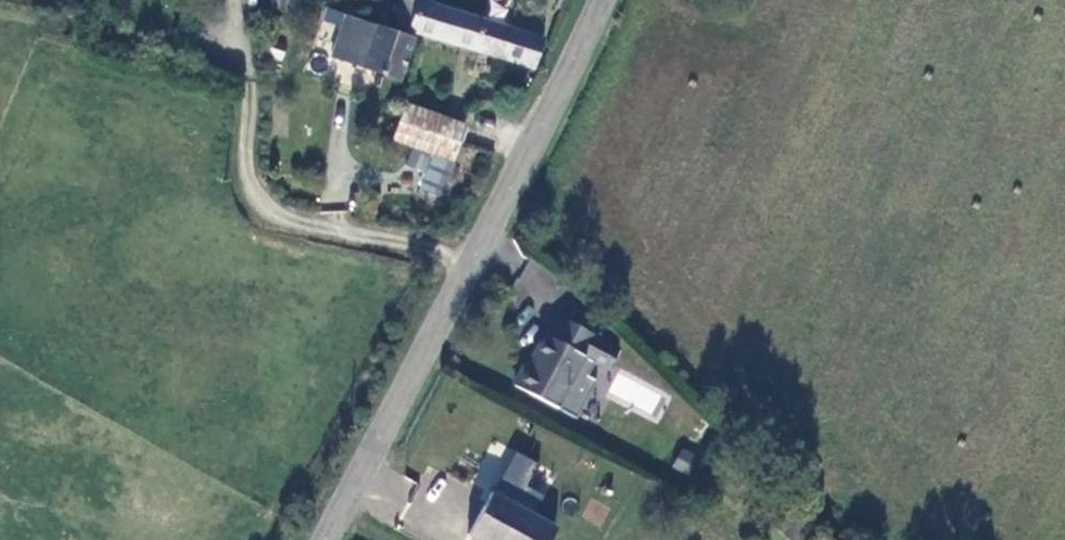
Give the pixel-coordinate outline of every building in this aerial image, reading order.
[(418,3),(408,0),(404,0),(400,14),(413,18),(418,3)] [(491,25),(418,3),(413,18),(400,14),(396,28),(481,55),(491,25)] [(397,86),(411,41),(351,21),(336,66),(397,86)] [(507,63),(516,33),(491,25),(481,55),(507,63)] [(537,72),(546,43),(516,33),(507,63),(537,72)] [(283,61),(290,44),(275,39),(268,55),(283,61)] [(393,142),(455,163),(466,129),(405,108),(393,142)] [(468,155),(462,153),(456,167),(462,170),(468,155)] [(443,197),(453,167),(433,161),(423,191),(443,197)] [(625,351),(556,312),(512,390),(558,416),(585,367),(609,380),(625,351)] [(512,443),(461,539),(551,539),(555,532),(531,519),(544,496),(530,489),(545,460),(512,443)] [(679,448),(672,469),(688,474),(695,453),(679,448)] [(808,539),(833,539),(818,528),(808,539)]
